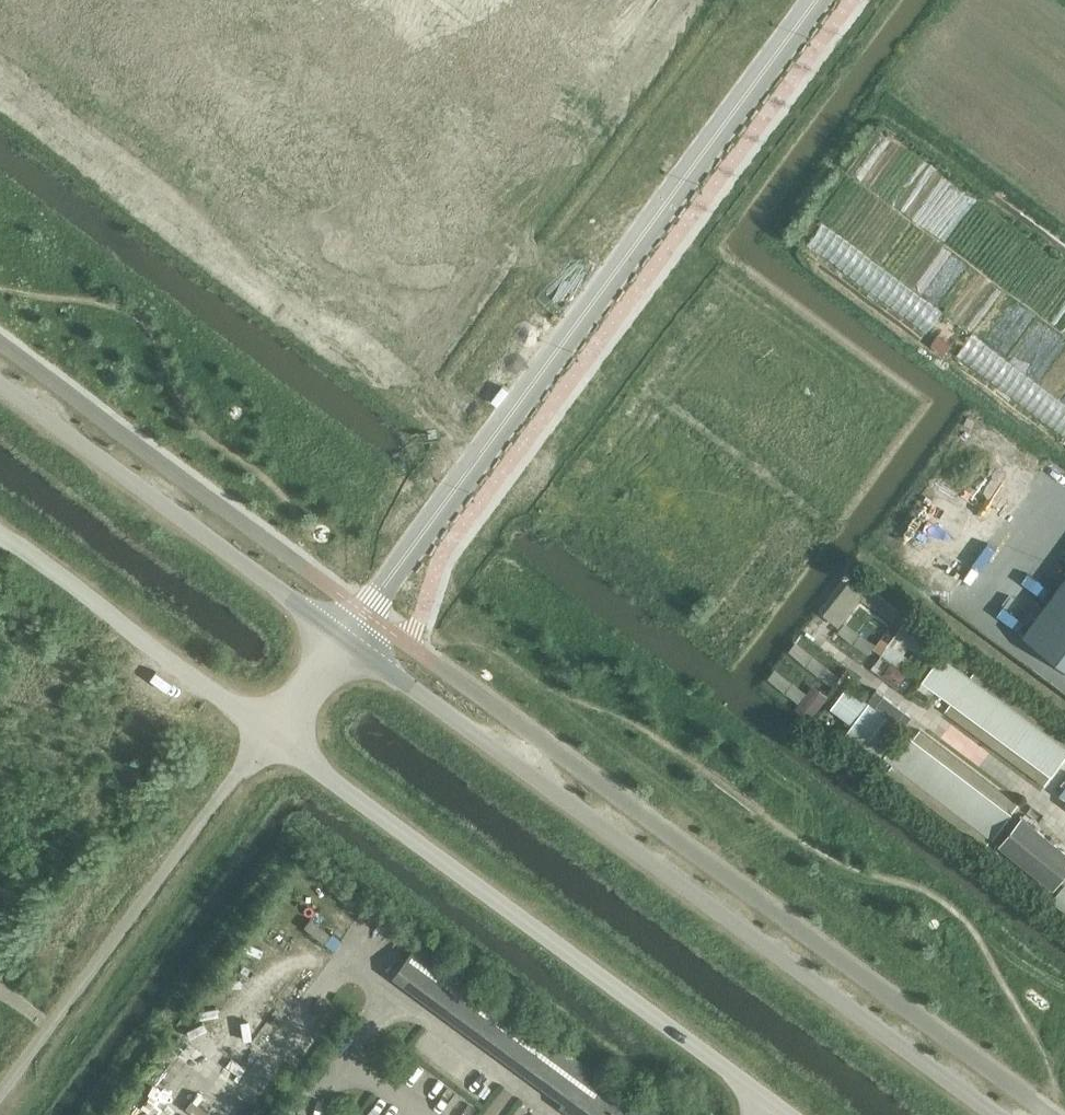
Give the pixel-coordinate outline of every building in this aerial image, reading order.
[(808,243),(929,329),(944,308),(824,221),(808,243)] [(972,333),(957,354),(1064,431),(1064,399),(972,333)] [(932,346),(944,355),(952,344),(939,335),(932,346)] [(1023,634),(1064,665),(1064,577),(1023,634)] [(849,580),(826,610),(840,621),(863,591),(849,580)] [(879,631),(867,647),(915,684),(943,647),(908,620),(892,641),(879,631)] [(959,657),(936,688),(1040,766),(1063,734),(959,657)] [(898,719),(855,684),(838,704),(855,719),(845,732),(870,752),(898,719)] [(795,712),(809,723),(827,698),(812,687),(795,712)] [(902,737),(879,769),(970,834),(993,802),(902,737)] [(1022,815),(1000,843),(1054,887),(1060,880),(1064,873),(1064,850),(1022,815)] [(1060,880),(1064,884),(1052,899),(1064,909),(1064,873),(1060,880)] [(420,939),(394,975),(583,1114),(658,1114),(605,1076),(420,939)]
